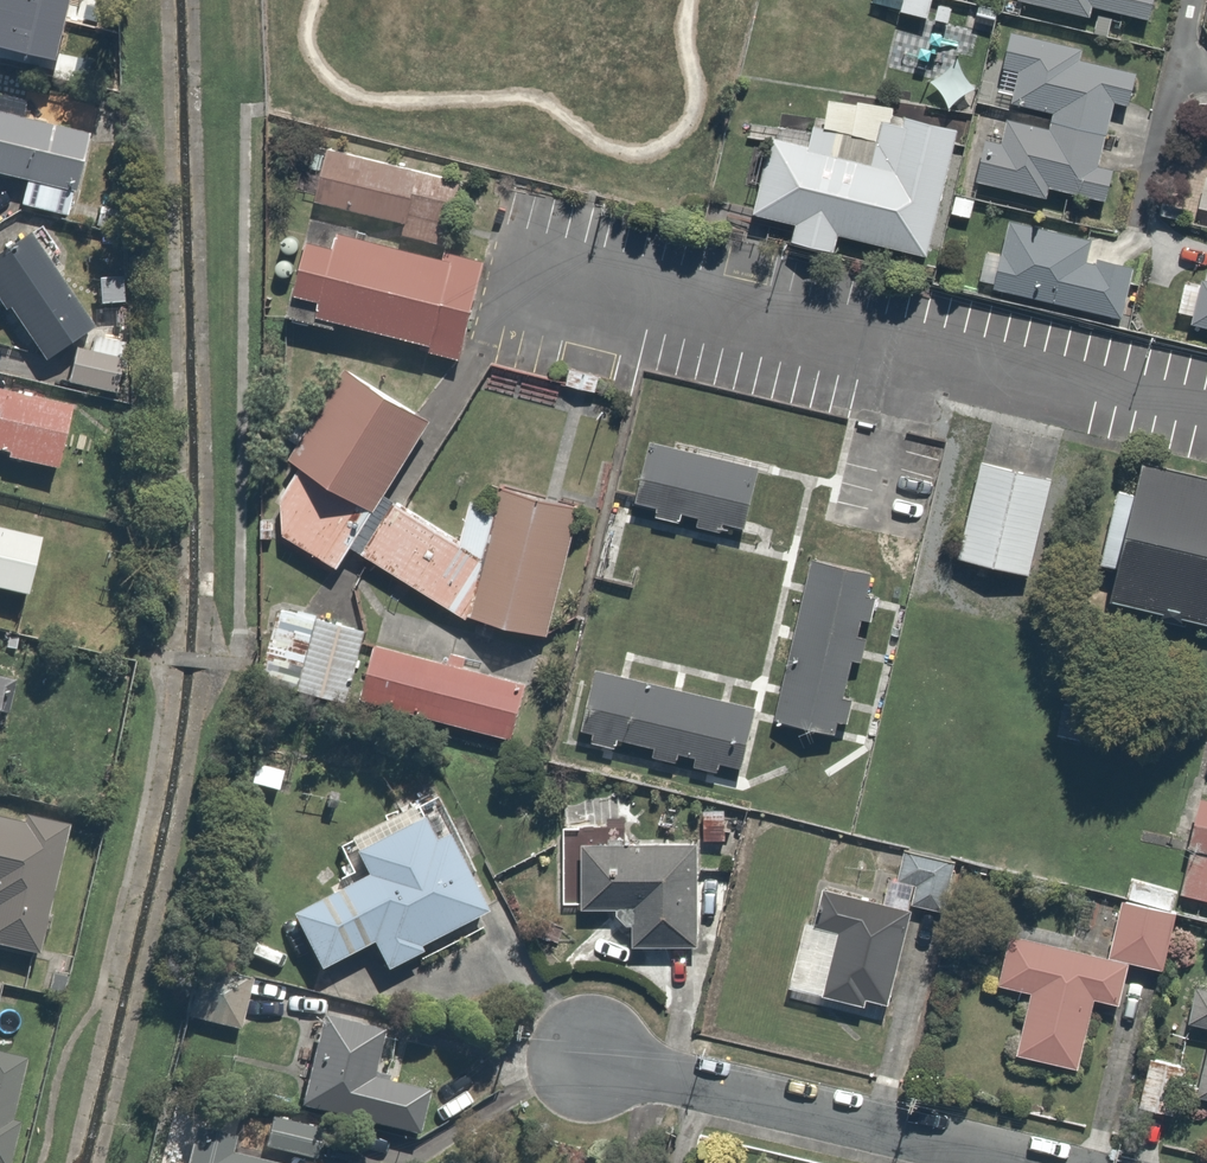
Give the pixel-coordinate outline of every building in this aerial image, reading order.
[(14,17),(83,12),(82,0),(12,0),(14,17)] [(902,0),(867,0),(866,4),(899,11),(902,0)] [(899,11),(931,18),(935,0),(902,0),(899,11)] [(1021,2),(1091,17),(1093,7),(1154,19),(1158,0),(1021,0),(1021,2)] [(988,136),(976,183),(1048,201),(1052,186),(1110,200),(1117,170),(1098,165),(1114,101),(1133,105),(1141,73),(1087,60),(1090,46),(1014,28),(1000,87),(1016,91),(1013,102),(1059,113),(1056,130),(1012,119),(1007,140),(988,136)] [(955,58),(930,79),(961,115),(973,105),(966,98),(980,86),(955,58)] [(0,90),(0,177),(27,183),(22,210),(67,220),(73,193),(90,197),(103,137),(22,119),(27,96),(0,90)] [(934,255),(965,127),(835,95),(828,123),(814,120),(811,132),(778,124),(757,213),(797,223),(793,239),(841,251),(845,233),(934,255)] [(457,179),(326,147),(313,200),(406,223),(404,233),(441,242),(457,179)] [(1198,209),(1206,211),(1206,177),(1198,209)] [(952,190),(946,213),(978,221),(983,198),(952,190)] [(357,228),(313,218),(290,316),(338,328),(340,320),(421,339),(418,350),(463,360),(464,356),(487,261),(433,249),(432,254),(355,236),(357,228)] [(1012,219),(997,289),(1121,314),(1132,265),(1088,256),(1093,236),(1012,219)] [(48,361),(89,335),(96,331),(35,234),(0,256),(0,304),(7,315),(16,309),(48,361)] [(1188,278),(1178,322),(1206,328),(1206,282),(1188,278)] [(124,342),(89,335),(86,353),(74,351),(68,384),(115,392),(124,342)] [(352,366),(294,457),(306,464),(285,497),(288,533),(339,566),(434,418),(352,366)] [(0,394),(0,455),(55,468),(69,412),(0,394)] [(682,510),(700,515),(697,527),(725,534),(728,522),(747,527),(762,469),(653,441),(639,499),(660,505),(656,517),(679,522),(682,510)] [(1031,573),(1054,478),(983,460),(960,555),(1031,573)] [(1145,460),(1137,492),(1120,487),(1103,561),(1120,565),(1112,598),(1206,621),(1206,475),(1145,460)] [(552,634),(584,507),(506,487),(501,506),(474,499),(463,543),(398,501),(366,551),(474,620),(475,614),(552,634)] [(0,525),(0,594),(27,601),(43,536),(0,525)] [(877,570),(813,556),(777,719),(830,730),(832,718),(849,722),(853,701),(842,698),(851,659),(864,661),(869,638),(856,635),(861,614),(876,617),(880,601),(871,599),(877,570)] [(299,688),(321,618),(283,606),(261,677),(299,688)] [(321,618),(299,688),(349,704),(371,633),(321,618)] [(529,684),(382,642),(365,701),(513,743),(529,684)] [(755,710),(597,673),(585,725),(596,728),(592,745),(617,751),(620,738),(656,746),(653,757),(686,765),(690,751),(700,754),(696,771),(721,777),(725,758),(743,762),(755,710)] [(4,742),(19,683),(0,678),(0,741),(4,742)] [(287,765),(257,756),(249,783),(279,792),(287,765)] [(1201,796),(1178,893),(1206,900),(1206,797),(1201,796)] [(386,963),(491,913),(452,832),(436,840),(418,802),(350,835),(370,876),(293,913),(322,973),(378,946),(386,963)] [(725,808),(703,808),(703,840),(725,840),(725,808)] [(74,832),(27,820),(24,829),(0,823),(0,946),(42,956),(74,832)] [(699,839),(585,843),(587,912),(636,910),(637,941),(702,939),(699,839)] [(919,883),(913,906),(948,915),(962,861),(908,847),(900,878),(919,883)] [(913,906),(825,883),(816,920),(804,918),(787,988),(867,1008),(872,989),(891,993),(913,906)] [(1131,901),(1115,959),(1132,964),(1168,973),(1183,915),(1131,901)] [(1115,959),(1013,932),(999,983),(1032,992),(1016,1049),(1077,1065),(1094,999),(1121,1006),(1132,964),(1115,959)] [(254,979),(198,964),(184,1014),(240,1029),(254,979)] [(1199,982),(1187,1022),(1206,1028),(1206,985),(1199,982)] [(388,1028),(327,1014),(306,1106),(367,1120),(377,1075),(388,1028)] [(1196,1089),(1206,1092),(1206,1053),(1196,1089)] [(32,1063),(0,1055),(0,1162),(8,1162),(32,1063)] [(1192,1068),(1155,1058),(1142,1103),(1179,1113),(1192,1068)] [(435,1089),(377,1075),(367,1120),(366,1123),(423,1137),(435,1089)] [(268,1111),(260,1149),(314,1161),(323,1123),(268,1111)] [(198,1124),(189,1162),(267,1162),(232,1155),(237,1133),(198,1124)]
